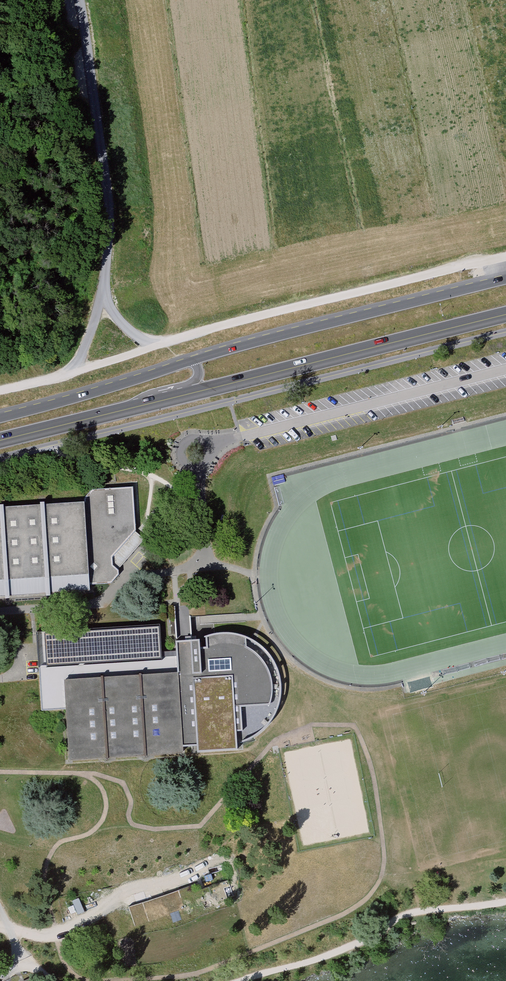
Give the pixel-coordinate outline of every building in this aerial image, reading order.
[(85,508),(0,513),(0,592),(87,585),(90,582),(110,582),(118,573),(118,568),(144,539),(138,534),(135,530),(132,490),(96,493),(85,508)] [(44,633),(48,665),(161,659),(159,625),(44,633)] [(176,639),(178,675),(183,744),(197,743),(197,751),(243,749),(243,744),(256,741),(255,738),(260,734),(269,726),(276,716),(280,705),(281,695),(282,687),(280,676),(277,666),(272,657),(267,649),(256,640),(246,635),(235,631),(223,630),(210,632),(202,635),(183,638),(176,639)] [(92,680),(65,681),(70,759),(183,753),(183,744),(178,675),(92,680)]
